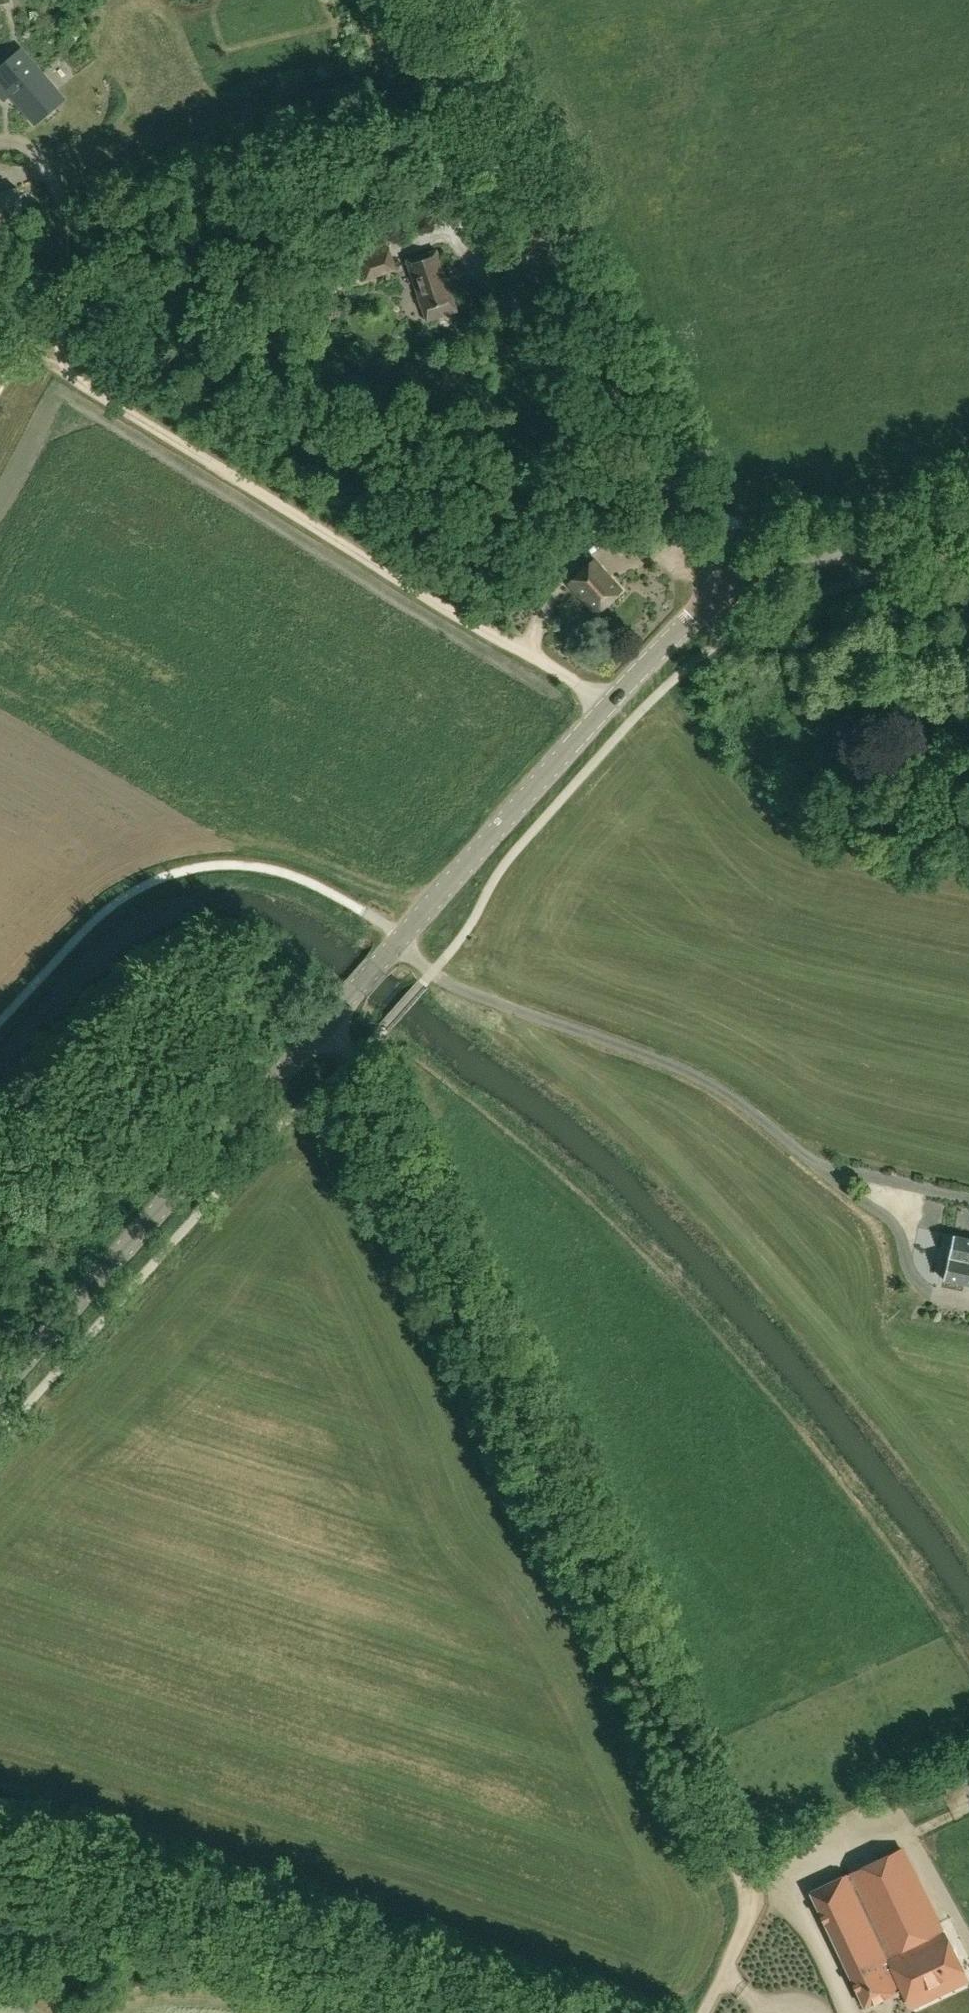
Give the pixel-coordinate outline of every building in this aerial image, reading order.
[(5,89),(29,68),(0,34),(0,83),(5,89)] [(398,271),(391,245),(358,257),(365,281),(398,271)] [(439,252),(409,261),(408,262),(427,321),(458,312),(453,295),(451,296),(444,276),(446,275),(439,252)] [(405,271),(376,281),(383,299),(411,289),(405,271)] [(620,542),(627,550),(634,543),(627,535),(620,542)] [(556,559),(565,574),(591,559),(581,543),(556,559)] [(596,614),(622,591),(595,561),(570,584),(596,614)] [(968,1262),(968,1239),(953,1235),(949,1257),(968,1262)] [(949,1257),(944,1279),(968,1285),(968,1262),(949,1257)] [(904,1849),(811,1894),(866,2006),(904,1988),(913,2006),(967,1980),(904,1849)] [(921,2008),(923,2012),(939,2012),(941,2012),(937,2002),(921,2008)]
